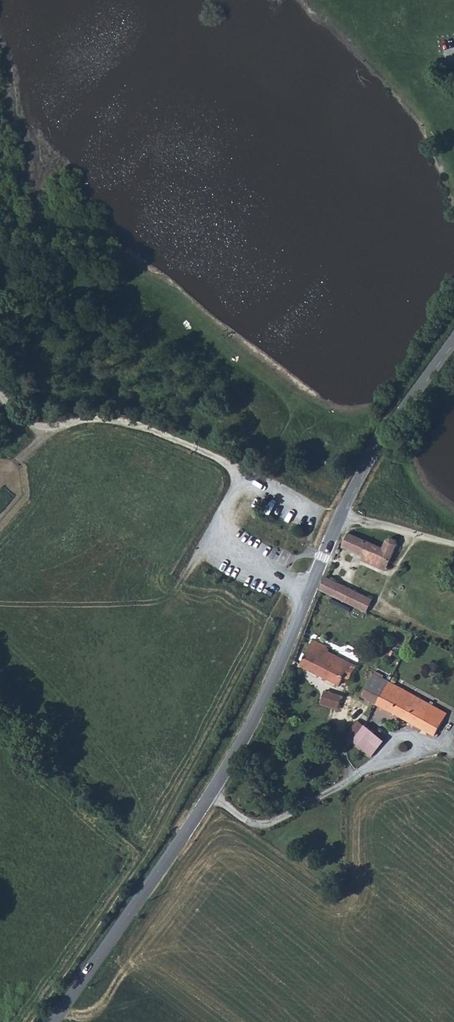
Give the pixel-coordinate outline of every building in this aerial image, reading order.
[(359,527),(350,541),(370,550),(394,562),(404,539),(403,535),(398,533),(393,534),(390,542),(359,527)] [(394,562),(370,550),(368,554),(392,566),(394,562)] [(331,571),(325,585),(348,597),(372,609),(379,595),(331,571)] [(441,589),(450,596),(453,590),(453,585),(448,580),(441,589)] [(351,676),(354,677),(362,662),(333,650),(333,646),(332,646),(330,644),(330,642),(316,634),(303,660),(348,682),(351,676)] [(382,701),(394,678),(371,668),(358,689),(382,701)] [(397,709),(409,685),(394,678),(382,701),(397,709)] [(430,728),(435,731),(439,733),(453,708),(409,685),(397,709),(430,728)] [(320,702),(327,705),(336,707),(340,694),(324,688),(320,702)] [(340,694),(336,707),(344,709),(348,697),(340,694)] [(344,709),(336,707),(327,705),(324,712),(342,717),(344,709)] [(371,722),(361,716),(349,732),(358,739),(371,722)] [(375,753),(387,734),(383,731),(371,722),(358,739),(371,750),(375,753)]
